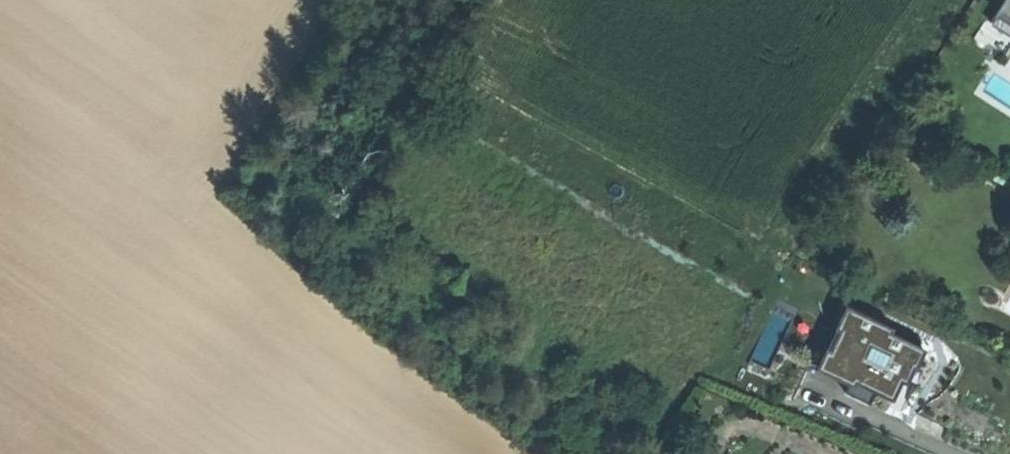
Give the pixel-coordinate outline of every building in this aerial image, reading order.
[(990,22),(1009,35),(1009,0),(1004,0),(990,22)] [(831,328),(836,330),(846,308),(881,325),(880,328),(889,332),(892,327),(843,304),(831,328)] [(924,349),(889,332),(880,328),(881,325),(846,308),(836,330),(825,352),(832,355),(825,370),(890,401),(899,381),(902,383),(909,367),(914,369),(924,349)]
